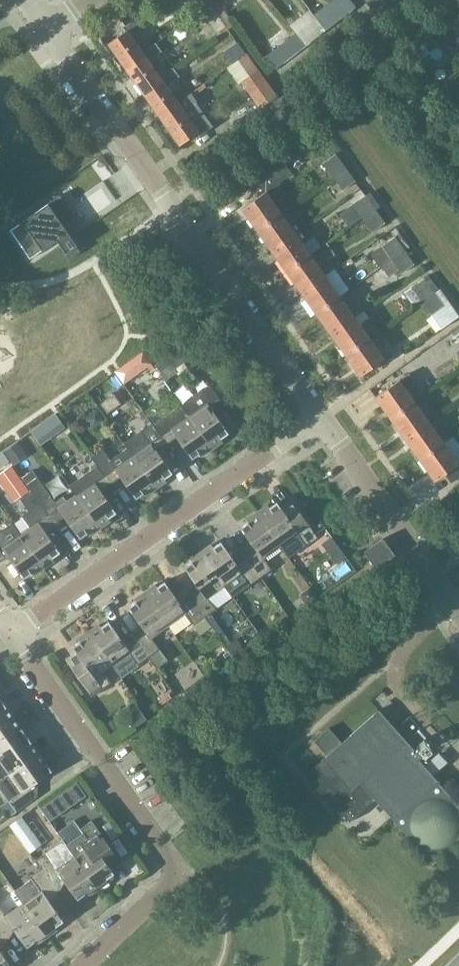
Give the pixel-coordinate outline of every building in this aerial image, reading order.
[(325,30),(339,19),(329,7),(316,18),(325,30)] [(145,57),(142,53),(131,37),(143,26),(137,18),(123,28),(126,32),(108,44),(126,70),(145,57)] [(305,46),(325,30),(316,18),(296,34),(305,46)] [(273,71),(305,46),(296,34),(264,59),(273,71)] [(163,82),(160,78),(149,62),(161,52),(155,43),(142,53),(145,57),(126,70),(144,95),(163,82)] [(180,107),(178,103),(167,87),(179,77),(173,68),(160,78),(163,82),(144,95),(162,120),(180,107)] [(240,81),(260,108),(277,96),(258,68),(240,81)] [(196,103),(197,102),(191,93),(178,103),(180,107),(162,120),(180,146),(190,139),(192,142),(213,127),(196,103)] [(331,177),(344,167),(334,154),(321,163),(331,177)] [(279,213),(272,203),(283,194),(277,184),(291,173),(284,163),(257,182),(264,193),(241,209),(256,230),(279,213)] [(341,191),(354,182),(344,167),(331,177),(341,191)] [(361,219),(380,205),(370,192),(364,196),(351,205),(361,219)] [(80,223),(64,201),(60,195),(10,229),(30,258),(80,223)] [(374,210),(380,206),(380,205),(361,219),(371,233),(384,223),(374,210)] [(299,216),(288,225),(279,213),(256,230),(272,251),(306,226),(299,216)] [(309,255),(302,245),(313,236),(306,226),(272,251),(286,272),(309,255)] [(391,261),(404,252),(394,238),(381,247),(391,261)] [(388,277),(398,270),(401,275),(414,266),(404,252),(391,261),(381,268),(388,277)] [(302,293),(333,270),(326,260),(317,266),(309,255),(286,272),(302,293)] [(316,314),(339,297),(331,286),(340,280),(333,270),(302,293),(316,314)] [(421,302),(434,293),(424,280),(411,289),(421,302)] [(434,293),(421,302),(431,316),(443,307),(434,293)] [(331,334),(354,318),(339,297),(316,314),(331,334)] [(346,355),(369,339),(354,318),(331,334),(346,355)] [(369,339),(346,355),(361,377),(384,361),(369,339)] [(414,402),(406,391),(416,384),(408,373),(399,381),(376,397),(391,418),(414,402)] [(223,404),(217,396),(209,385),(181,405),(212,448),(223,441),(221,438),(228,433),(213,411),(223,404)] [(405,439),(428,423),(414,402),(391,418),(405,439)] [(181,405),(153,424),(161,435),(161,436),(166,444),(176,437),(192,459),(199,453),(201,456),(212,448),(181,405)] [(161,436),(161,435),(152,422),(134,435),(142,447),(132,455),(156,488),(166,481),(165,478),(172,473),(157,451),(166,444),(161,436)] [(420,460),(443,444),(428,423),(405,439),(420,460)] [(458,460),(458,459),(458,441),(458,439),(449,444),(458,460)] [(420,460),(435,481),(445,474),(451,483),(458,477),(458,465),(452,456),(443,444),(420,460)] [(156,488),(132,455),(121,462),(116,455),(110,459),(102,449),(91,457),(110,484),(120,477),(136,499),(143,493),(145,496),(156,488)] [(100,491),(110,484),(91,457),(97,465),(69,485),(76,495),(100,528),(110,521),(108,518),(116,512),(100,491)] [(63,495),(54,501),(37,477),(26,484),(35,496),(34,496),(54,523),(64,516),(80,538),(87,533),(89,536),(100,528),(76,495),(67,501),(63,495)] [(44,530),(54,523),(34,496),(23,504),(28,510),(21,515),(30,527),(20,534),(43,568),(54,560),(52,558),(60,552),(44,530)] [(288,557),(317,537),(291,500),(290,501),(293,506),(284,512),(277,502),(269,507),(267,504),(257,512),(280,545),(280,546),(288,557)] [(263,558),(280,546),(280,545),(257,512),(246,520),(248,522),(240,527),(256,549),(246,556),(261,577),(271,569),(263,558)] [(10,541),(2,529),(0,531),(0,562),(8,556),(24,578),(31,573),(33,575),(43,568),(20,534),(10,541)] [(375,568),(388,560),(394,555),(383,539),(364,552),(375,568)] [(261,577),(246,556),(236,563),(220,542),(213,547),(211,544),(200,552),(224,585),(241,573),(250,585),(261,577)] [(207,597),(224,585),(200,552),(190,559),(192,562),(184,567),(200,589),(190,596),(204,617),(215,609),(207,597)] [(204,617),(190,596),(180,603),(164,581),(157,587),(155,584),(144,591),(168,625),(185,613),(194,625),(204,617)] [(151,637),(168,625),(144,591),(134,599),(136,602),(128,607),(144,629),(134,636),(148,657),(156,668),(167,660),(151,637)] [(148,657),(134,636),(124,643),(108,621),(101,626),(99,624),(88,631),(112,665),(129,653),(137,664),(148,657)] [(103,672),(112,665),(88,631),(78,639),(79,641),(72,647),(75,651),(65,658),(92,696),(111,683),(103,672)] [(14,717),(1,700),(0,700),(0,727),(14,717)] [(333,806),(406,741),(379,710),(342,742),(329,728),(314,741),(327,755),(305,775),(333,806)] [(26,735),(14,717),(0,727),(0,753),(26,735)] [(39,753),(26,735),(0,753),(0,780),(39,753)] [(333,806),(347,823),(375,798),(401,829),(402,829),(433,863),(458,840),(458,806),(431,774),(440,765),(432,755),(422,764),(418,760),(421,758),(406,741),(333,806)] [(37,796),(30,786),(52,771),(39,753),(0,780),(0,788),(16,811),(37,796)] [(76,782),(40,807),(50,821),(86,795),(76,782)] [(66,845),(97,889),(108,881),(106,879),(114,873),(109,866),(119,859),(91,820),(80,828),(83,833),(66,845)] [(36,860),(35,861),(40,868),(52,884),(62,877),(77,899),(85,894),(87,896),(97,889),(66,845),(66,844),(58,850),(56,847),(47,854),(46,853),(45,853),(36,860)] [(232,857),(227,872),(237,875),(242,860),(232,857)] [(58,892),(52,884),(40,868),(30,876),(32,879),(23,884),(15,890),(24,903),(47,936),(58,929),(56,926),(63,921),(48,899),(58,892)] [(24,903),(6,915),(0,907),(0,929),(2,932),(11,925),(27,947),(34,941),(36,944),(47,936),(24,903)] [(0,951),(0,965),(11,965),(0,951)]
